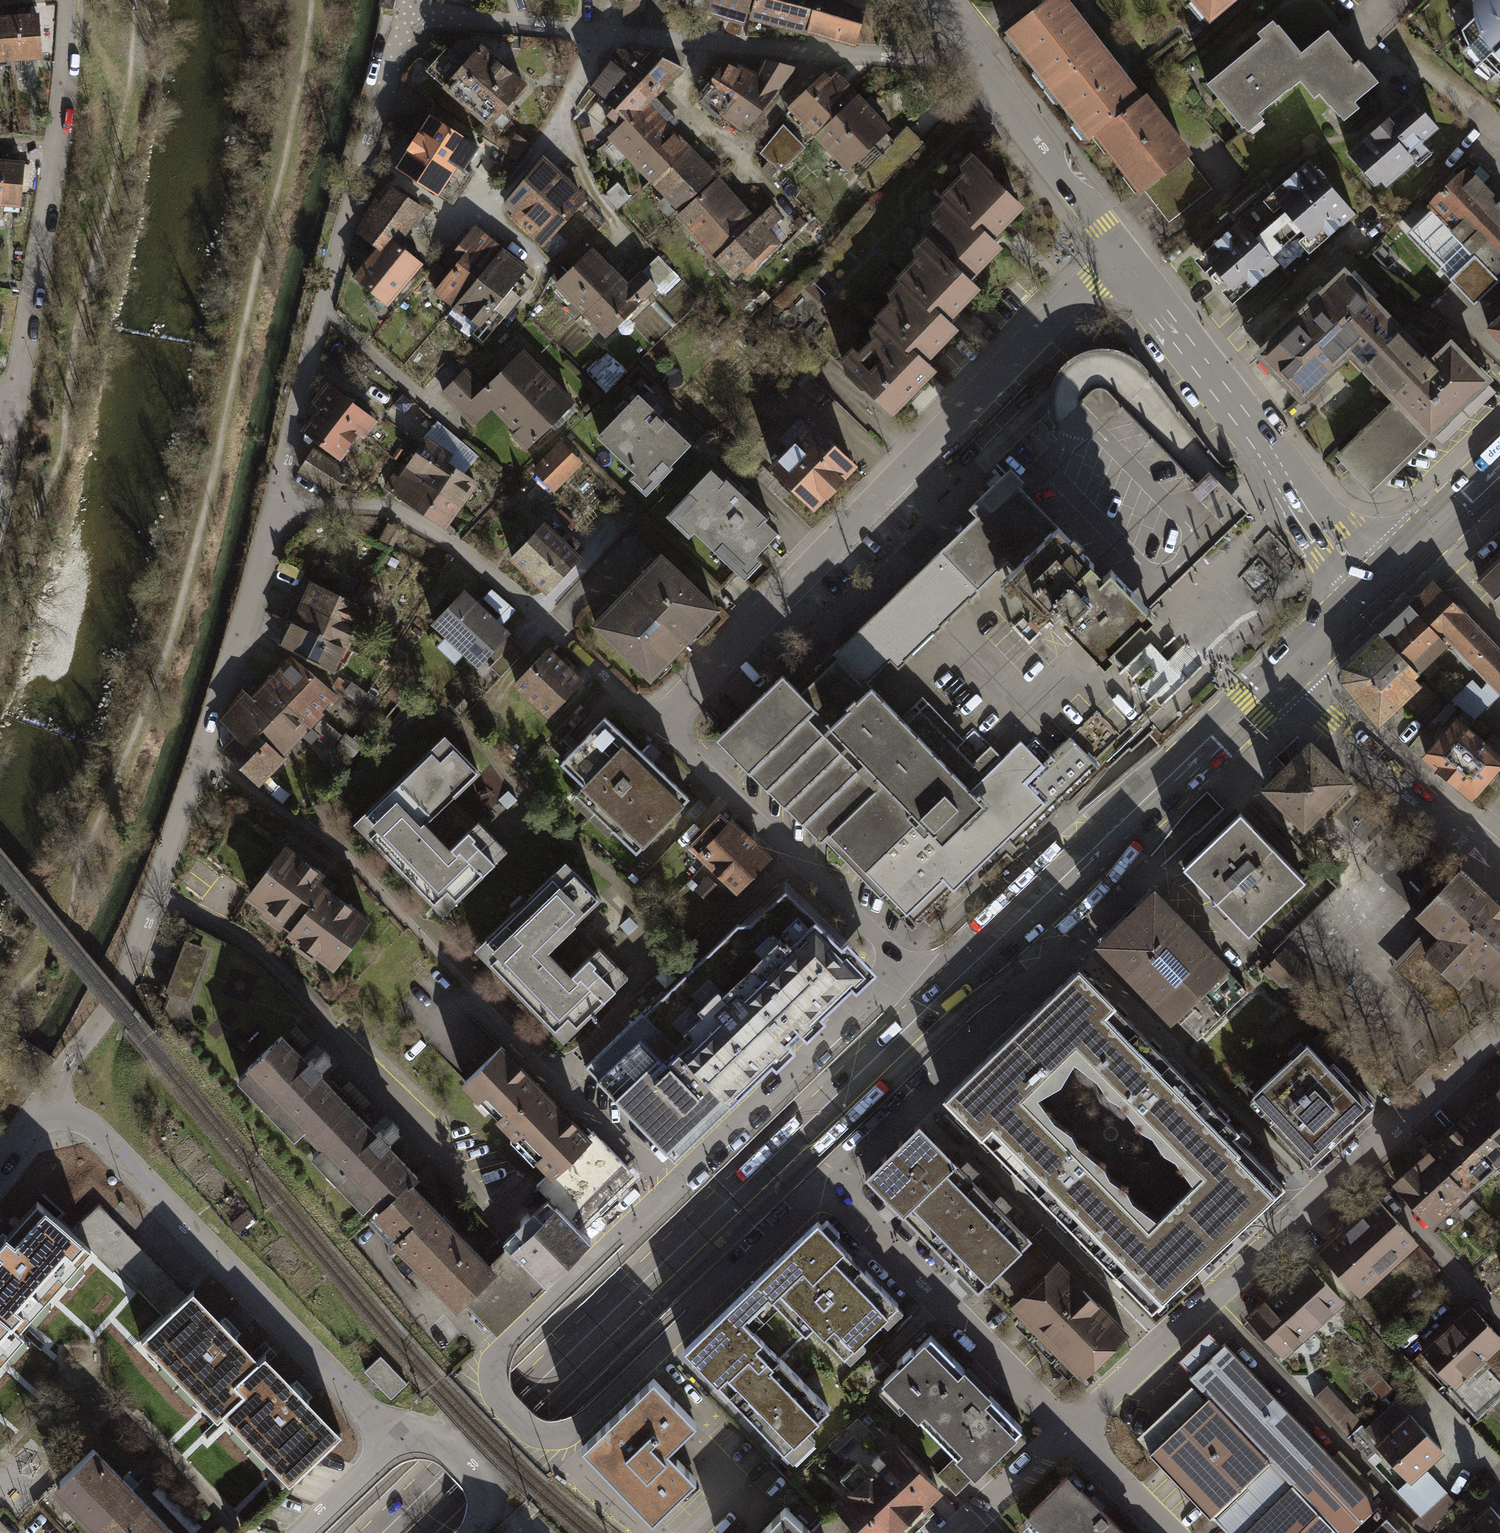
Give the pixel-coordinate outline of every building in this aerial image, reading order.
[(393,9),(395,0),(383,0),(381,7),(393,9)] [(639,0),(624,0),(622,26),(637,26),(639,0)] [(687,4),(708,10),(711,0),(688,0),(687,4)] [(708,10),(744,20),(750,0),(711,0),(708,10)] [(752,16),(807,31),(816,0),(756,0),(752,16)] [(807,31),(854,44),(865,1),(860,0),(816,0),(807,31)] [(1095,46),(1060,0),(1044,0),(1007,28),(1047,82),(1095,46)] [(1209,16),(1228,0),(1195,0),(1209,16)] [(1461,30),(1464,36),(1467,42),(1470,47),(1473,44),(1498,71),(1496,74),(1499,76),(1499,0),(1473,0),(1473,5),(1473,10),(1475,18),(1461,30)] [(39,7),(9,10),(12,62),(43,60),(39,7)] [(0,10),(0,63),(12,62),(9,10),(0,10)] [(1301,52),(1279,25),(1207,84),(1243,127),(1245,125),(1245,124),(1289,88),(1289,89),(1300,80),(1300,79),(1313,69),(1300,53),(1301,52)] [(1330,105),(1338,114),(1378,82),(1359,59),(1355,63),(1328,30),(1301,52),(1300,53),(1313,69),(1300,79),(1300,80),(1315,97),(1319,93),(1329,105),(1330,105)] [(523,86),(480,48),(477,51),(467,42),(460,42),(450,53),(447,50),(428,71),(489,125),(523,86)] [(1097,131),(1137,101),(1095,46),(1047,82),(1089,137),(1097,131)] [(652,52),(620,50),(611,61),(656,92),(681,67),(652,52)] [(758,78),(728,114),(746,126),(793,68),(765,60),(758,78)] [(656,92),(611,61),(589,88),(615,107),(608,115),(621,126),(651,97),(656,92)] [(758,78),(727,62),(701,94),(705,96),(703,100),(719,113),(723,110),(728,114),(758,78)] [(831,80),(825,75),(791,109),(817,134),(835,117),(830,111),(852,91),(836,75),(831,80)] [(835,117),(817,134),(848,167),(886,132),(886,127),(852,91),(830,111),(835,117)] [(611,135),(653,179),(685,148),(667,129),(675,121),(651,97),(621,126),(611,135)] [(1137,101),(1097,131),(1141,190),(1186,156),(1142,98),(1137,101)] [(1438,127),(1412,98),(1349,153),(1364,170),(1369,166),(1386,185),(1415,161),(1412,158),(1426,146),(1422,141),(1438,127)] [(468,127),(435,103),(429,114),(431,116),(397,167),(452,203),(473,172),(464,166),(478,147),(462,136),(468,127)] [(907,130),(859,178),(873,192),(921,143),(907,130)] [(766,158),(781,170),(805,147),(790,131),(766,158)] [(503,150),(516,159),(528,143),(514,134),(503,150)] [(653,179),(679,207),(712,176),(685,148),(653,179)] [(1186,156),(1141,190),(1168,223),(1211,189),(1186,156)] [(944,196),(954,205),(923,236),(933,245),(969,278),(999,247),(990,237),(1020,205),(992,178),(991,173),(977,161),(944,196)] [(1354,214),(1308,161),(1271,193),(1268,189),(1242,212),(1246,215),(1202,253),(1240,297),(1278,264),(1271,255),(1301,229),(1316,246),(1354,214)] [(0,162),(0,214),(20,216),(25,164),(0,162)] [(583,200),(542,162),(508,200),(523,214),(516,222),(542,245),(583,200)] [(1467,168),(1456,175),(1434,196),(1427,206),(1431,210),(1499,281),(1499,282),(1499,201),(1467,168)] [(754,223),(716,181),(679,215),(717,256),(754,223)] [(401,237),(422,208),(393,189),(380,206),(374,201),(358,231),(379,247),(354,277),(387,304),(420,263),(408,254),(413,247),(401,237)] [(770,207),(754,223),(717,256),(735,276),(742,269),(744,271),(767,250),(765,248),(773,241),(764,232),(780,218),(770,207)] [(1499,281),(1431,210),(1406,234),(1474,304),(1499,281)] [(500,250),(473,229),(453,253),(460,259),(434,291),(453,306),(500,250)] [(954,327),(946,319),(977,286),(969,278),(933,245),(900,279),(908,287),(880,317),(888,325),(923,360),(954,327)] [(525,270),(500,250),(453,306),(445,316),(469,333),(477,323),(478,325),(525,270)] [(618,279),(591,251),(567,273),(561,266),(551,276),(584,311),(618,279)] [(1345,272),(1259,353),(1301,397),(1351,350),(1367,366),(1402,333),(1345,272)] [(627,288),(618,279),(584,311),(607,335),(651,293),(637,278),(627,288)] [(1488,327),(1499,339),(1499,316),(1488,327)] [(888,325),(845,371),(861,387),(866,387),(891,412),(932,369),(923,360),(888,325)] [(1367,366),(1398,399),(1429,432),(1484,380),(1451,346),(1432,364),(1402,333),(1367,366)] [(588,370),(608,391),(629,371),(609,350),(588,370)] [(545,376),(522,353),(486,390),(465,369),(441,394),(473,425),(494,404),(505,415),(545,376)] [(571,401),(545,376),(505,415),(530,441),(571,401)] [(966,510),(976,520),(934,561),(827,667),(797,697),(779,678),(713,742),(819,846),(825,838),(913,928),(921,919),(1036,809),(1039,806),(1149,701),(1101,653),(1146,609),(1138,602),(1133,596),(1186,545),(1219,513),(1193,486),(1097,384),(1065,415),(1007,470),(966,510)] [(358,431),(363,435),(375,421),(330,385),(320,398),(358,431)] [(688,443),(639,394),(598,436),(635,472),(629,478),(645,493),(671,467),(667,463),(688,443)] [(338,456),(358,431),(320,398),(311,413),(318,417),(307,431),(338,456)] [(1398,399),(1339,455),(1371,487),(1429,432),(1398,399)] [(410,464),(460,505),(475,482),(463,474),(478,456),(438,421),(410,464)] [(812,426),(772,466),(812,505),(852,465),(812,426)] [(534,470),(553,488),(579,462),(560,444),(534,470)] [(347,472),(313,450),(301,470),(335,492),(347,472)] [(460,505),(410,464),(407,468),(404,467),(395,475),(387,488),(444,527),(460,505)] [(710,469),(666,514),(688,535),(694,529),(743,576),(758,561),(752,555),(775,531),(762,519),(765,516),(724,477),(721,480),(710,469)] [(1138,602),(1146,609),(1245,514),(1206,474),(1193,486),(1219,513),(1186,545),(1133,596),(1138,602)] [(577,556),(542,524),(511,558),(546,590),(577,556)] [(660,557),(595,624),(647,675),(713,608),(660,557)] [(1479,579),(1499,601),(1499,558),(1479,579)] [(305,580),(295,601),(353,627),(362,607),(305,580)] [(1380,634),(1417,671),(1450,639),(1492,682),(1499,690),(1499,651),(1434,582),(1380,634)] [(505,635),(508,632),(464,591),(433,624),(477,665),(489,653),(496,660),(490,666),(500,676),(523,652),(505,635)] [(295,601),(286,621),(343,647),(353,627),(295,601)] [(289,628),(281,645),(333,669),(343,647),(286,621),(284,626),(289,628)] [(1417,672),(1417,671),(1380,634),(1344,668),(1344,682),(1378,723),(1404,699),(1418,713),(1432,699),(1412,676),(1417,672)] [(547,650),(516,683),(549,714),(580,680),(547,650)] [(269,684),(308,722),(335,693),(293,659),(269,684)] [(351,686),(338,678),(334,685),(346,693),(351,686)] [(253,694),(295,735),(308,722),(269,684),(266,681),(253,694)] [(1456,699),(1473,717),(1499,691),(1499,690),(1492,682),(1482,691),(1474,682),(1456,699)] [(242,690),(223,719),(237,735),(223,749),(258,783),(284,758),(279,752),(295,735),(253,694),(250,698),(242,690)] [(687,797),(603,717),(559,763),(621,822),(614,830),(636,851),(687,797)] [(1425,755),(1472,795),(1499,762),(1499,755),(1457,718),(1425,755)] [(337,745),(352,757),(361,746),(346,734),(337,745)] [(443,736),(353,824),(443,915),(508,852),(478,821),(447,851),(421,825),(477,771),(443,736)] [(1347,782),(1310,745),(1267,789),(1304,825),(1347,782)] [(1305,879),(1240,813),(1184,867),(1249,933),(1305,879)] [(209,856),(254,891),(285,849),(240,815),(209,856)] [(768,860),(720,815),(691,846),(739,890),(768,860)] [(323,873),(287,847),(285,849),(254,891),(252,894),(285,918),(282,922),(319,949),(316,953),(335,967),(370,919),(318,881),(323,873)] [(565,862),(474,950),(562,1040),(627,977),(599,948),(569,977),(544,952),(600,897),(565,862)] [(1499,983),(1499,905),(1461,869),(1420,913),(1430,923),(1441,933),(1424,952),(1426,953),(1404,976),(1436,1005),(1457,982),(1459,984),(1464,978),(1475,966),(1496,987),(1499,983)] [(662,993),(642,1013),(730,1104),(772,1063),(776,1067),(794,1051),(788,1046),(801,1034),(806,1039),(824,1022),(820,1018),(852,987),(855,991),(874,973),(847,945),(841,950),(785,892),(750,925),(737,925),(667,993),(662,993)] [(1248,992),(1155,895),(1104,943),(1198,1040),(1248,992)] [(1441,933),(1430,923),(1386,970),(1443,1023),(1475,989),(1464,978),(1459,984),(1457,982),(1436,1005),(1404,976),(1426,953),(1424,952),(1441,933)] [(214,944),(187,934),(167,988),(194,998),(214,944)] [(1293,994),(1311,977),(1285,949),(1267,967),(1293,994)] [(1079,969),(1010,1037),(1043,1070),(1074,1041),(1209,1178),(1178,1208),(1216,1247),(1282,1182),(1239,1139),(1242,1135),(1079,969)] [(675,1158),(730,1104),(642,1013),(586,1067),(675,1158)] [(1351,1060),(1323,1032),(1315,1039),(1343,1068),(1351,1060)] [(304,1129),(311,1137),(347,1104),(318,1074),(332,1061),(322,1051),(308,1064),(282,1037),(238,1079),(295,1137),(304,1129)] [(1010,1037),(947,1099),(1153,1307),(1216,1247),(1178,1208),(1152,1235),(1016,1097),(1043,1070),(1010,1037)] [(552,1172),(590,1135),(503,1045),(465,1082),(552,1172)] [(1331,1070),(1308,1046),(1255,1095),(1278,1120),(1273,1125),(1313,1168),(1376,1109),(1336,1066),(1331,1070)] [(1456,1128),(1491,1165),(1499,1157),(1499,1086),(1456,1128)] [(374,1198),(382,1207),(409,1181),(414,1176),(386,1146),(400,1132),(391,1122),(377,1135),(347,1104),(311,1137),(321,1148),(313,1156),(363,1208),(374,1198)] [(910,1214),(961,1163),(922,1124),(871,1175),(910,1214)] [(1456,1128),(1430,1153),(1465,1190),(1491,1165),(1456,1128)] [(627,1167),(593,1131),(590,1135),(552,1172),(538,1185),(558,1205),(572,1220),(627,1167)] [(1430,1153),(1398,1183),(1434,1220),(1465,1190),(1430,1153)] [(993,1281),(1037,1238),(961,1163),(910,1214),(985,1290),(993,1281)] [(490,1265),(409,1181),(382,1207),(373,1216),(459,1304),(465,1298),(498,1332),(547,1285),(513,1250),(509,1246),(490,1265)] [(1320,1251),(1361,1295),(1418,1244),(1377,1200),(1320,1251)] [(513,1250),(547,1285),(552,1280),(591,1241),(572,1220),(558,1205),(518,1245),(513,1250)] [(100,1206),(68,1236),(86,1252),(113,1273),(116,1271),(119,1268),(166,1317),(187,1297),(137,1245),(100,1206)] [(0,1261),(0,1324),(11,1334),(86,1252),(68,1236),(41,1214),(0,1261)] [(846,1358),(900,1305),(866,1270),(860,1276),(849,1265),(856,1259),(836,1239),(840,1236),(826,1222),(822,1225),(818,1221),(757,1280),(809,1334),(816,1327),(846,1358)] [(1126,1328),(1037,1238),(993,1281),(1082,1372),(1126,1328)] [(1307,1265),(1277,1292),(1314,1331),(1343,1305),(1307,1265)] [(809,1334),(757,1280),(685,1349),(785,1452),(830,1408),(783,1359),(809,1334)] [(1277,1292),(1249,1318),(1286,1357),(1314,1331),(1277,1292)] [(147,1335),(224,1414),(230,1408),(247,1392),(237,1382),(254,1366),(187,1297),(166,1317),(147,1335)] [(1473,1306),(1421,1352),(1480,1417),(1489,1409),(1499,1399),(1499,1363),(1493,1355),(1499,1349),(1499,1336),(1473,1306)] [(18,1340),(11,1334),(0,1324),(0,1359),(18,1340)] [(1024,1427),(930,1336),(885,1383),(978,1474),(1024,1427)] [(1226,1346),(1190,1378),(1210,1399),(1150,1454),(1227,1532),(1400,1532),(1377,1510),(1379,1508),(1226,1346)] [(406,1383),(380,1355),(363,1371),(390,1399),(406,1383)] [(230,1408),(295,1476),(335,1439),(260,1360),(254,1366),(237,1382),(247,1392),(230,1408)] [(1360,1377),(1372,1390),(1384,1380),(1371,1367),(1360,1377)] [(695,1422),(653,1378),(581,1447),(652,1520),(695,1478),(667,1449),(695,1422)] [(1379,1399),(1388,1408),(1400,1396),(1391,1387),(1379,1399)] [(1315,1399),(1349,1436),(1362,1424),(1328,1388),(1315,1399)] [(1489,1409),(1499,1421),(1499,1399),(1489,1409)] [(1444,1453),(1410,1417),(1379,1446),(1412,1482),(1444,1453)] [(830,1446),(837,1453),(856,1435),(865,1444),(875,1434),(859,1418),(830,1446)] [(1362,1424),(1349,1436),(1361,1449),(1374,1437),(1362,1424)] [(938,1491),(895,1446),(840,1499),(845,1504),(835,1514),(853,1532),(895,1532),(938,1491)] [(93,1449),(59,1481),(107,1532),(171,1532),(127,1485),(93,1449)] [(1449,1493),(1430,1473),(1404,1497),(1423,1517),(1449,1493)] [(1068,1477),(1030,1515),(1048,1532),(1124,1532),(1068,1477)] [(785,1507),(760,1532),(812,1532),(785,1507)] [(1490,1507),(1462,1532),(1499,1532),(1499,1518),(1490,1507)]
